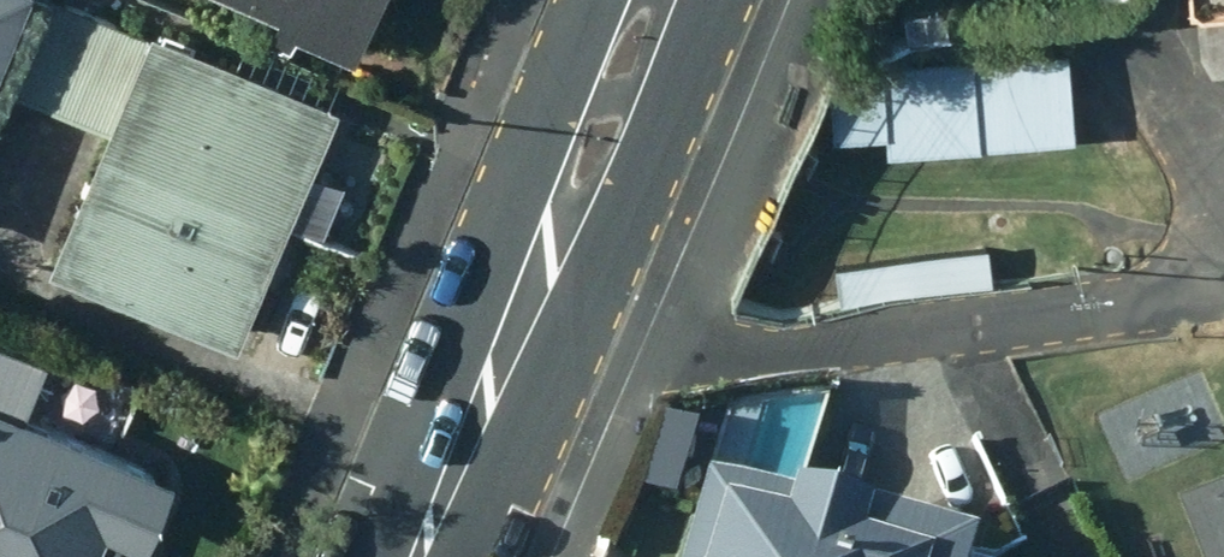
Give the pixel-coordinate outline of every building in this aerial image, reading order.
[(103,137),(146,35),(68,0),(25,0),(0,57),(0,88),(103,137)] [(25,0),(0,0),(0,57),(25,0)] [(377,0),(255,0),(279,11),(267,35),(286,43),(292,29),(352,57),(377,0)] [(1223,14),(1223,0),(1192,0),(1194,17),(1223,14)] [(150,27),(146,35),(103,137),(291,219),(339,112),(150,27)] [(1076,133),(1065,47),(830,71),(835,139),(884,134),(885,152),(1076,133)] [(235,345),(291,219),(103,137),(47,264),(235,345)] [(985,247),(834,265),(839,304),(989,288),(985,247)] [(171,477),(22,414),(44,359),(0,340),(0,556),(112,556),(120,538),(142,548),(171,477)] [(968,556),(975,529),(793,478),(790,487),(711,464),(684,556),(971,556),(968,556)]
